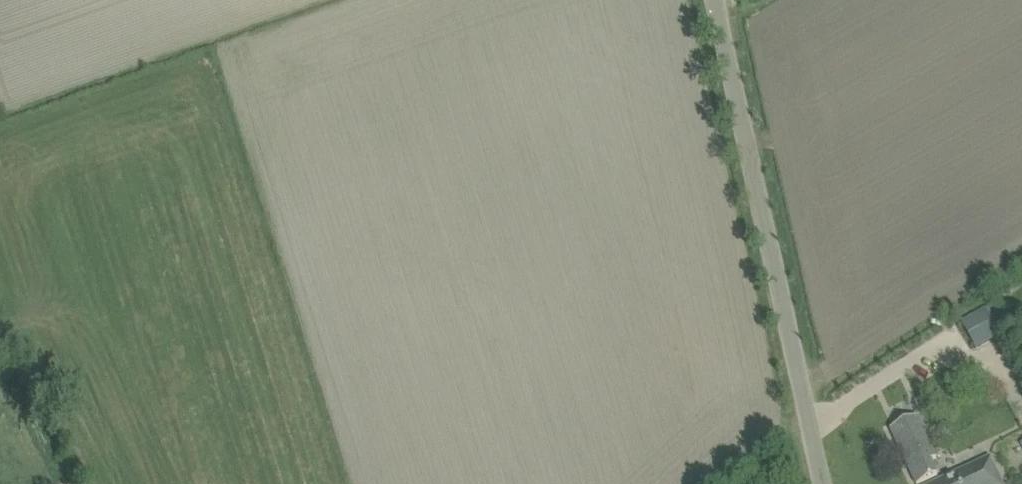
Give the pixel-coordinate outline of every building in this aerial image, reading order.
[(985,307),(961,321),(976,348),(1000,334),(996,325),(990,315),(985,307)] [(996,325),(1005,320),(999,310),(990,315),(996,325)] [(891,429),(917,483),(919,483),(938,475),(931,461),(937,458),(917,416),(891,429)] [(991,456),(931,483),(1003,483),(991,456)]
